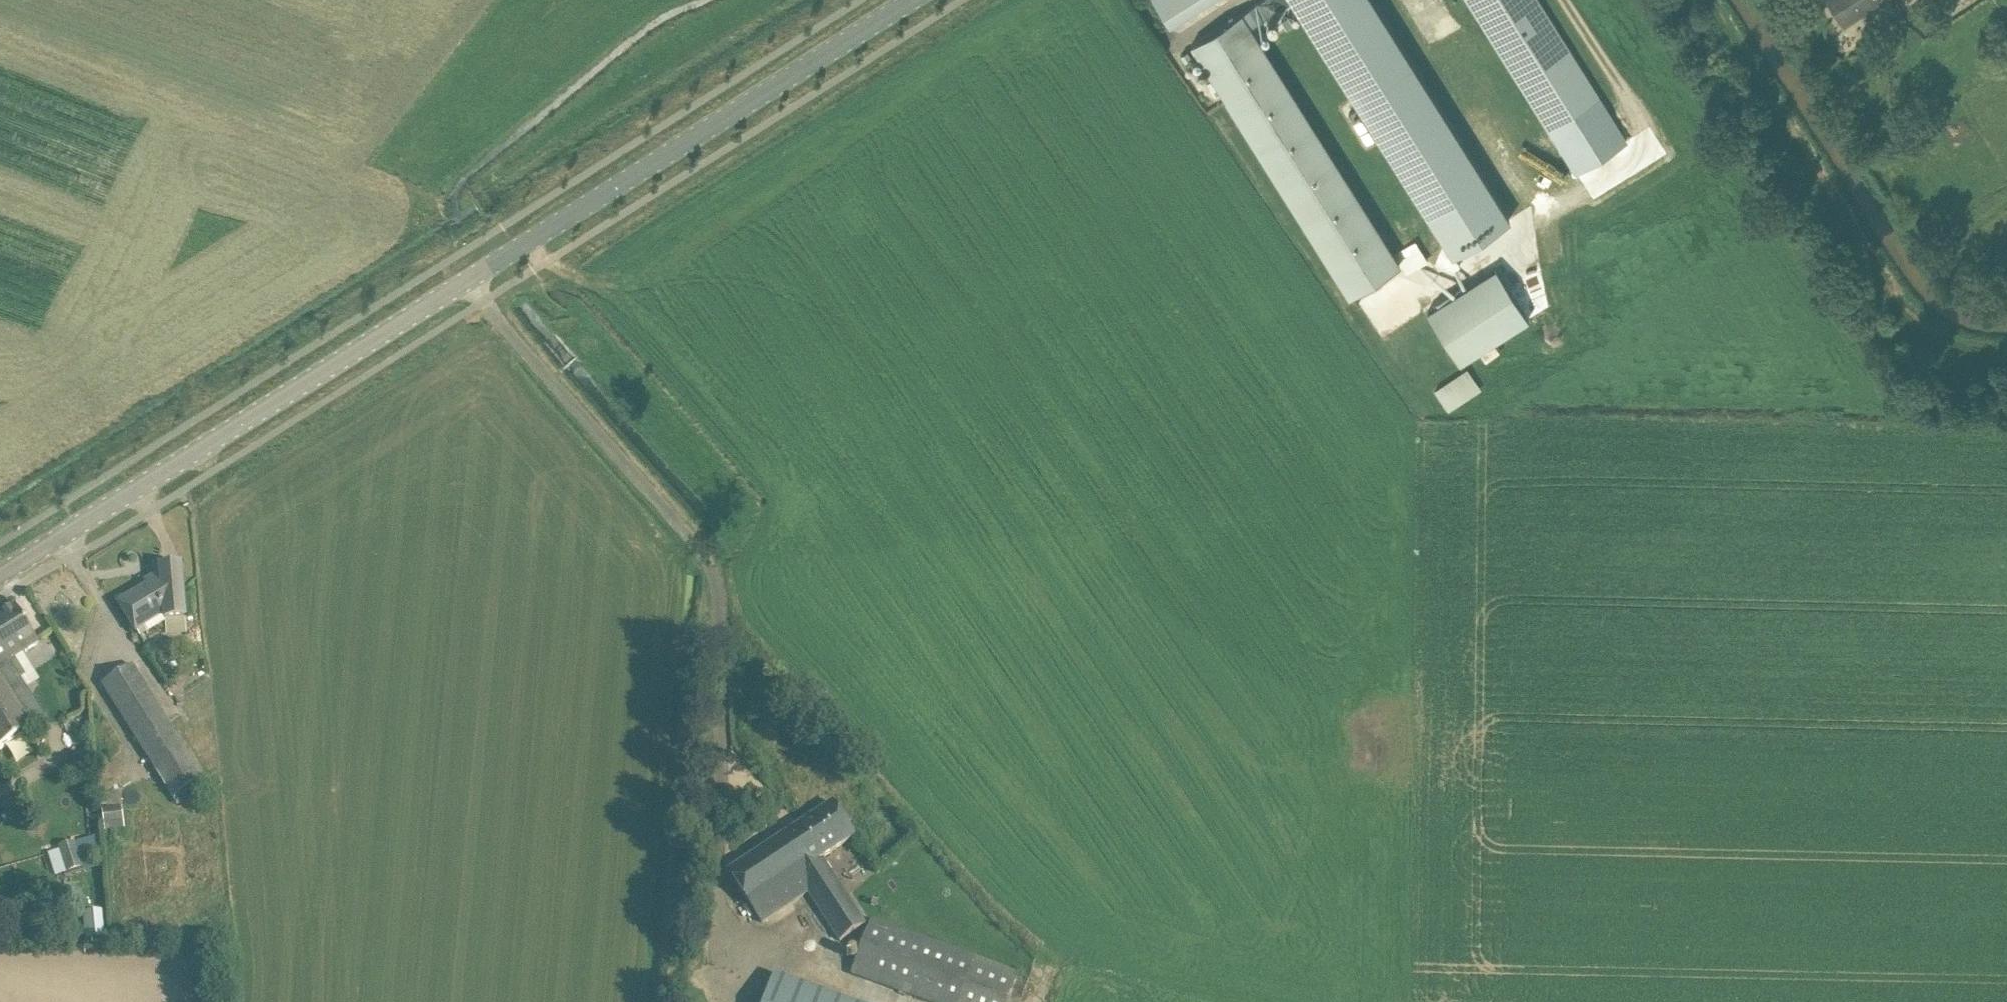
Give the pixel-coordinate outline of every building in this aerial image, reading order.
[(1171,26),(1212,0),(1155,0),(1171,26)] [(1241,12),(1250,27),(1294,0),(1260,0),(1241,12)] [(1360,105),(1348,112),(1368,143),(1379,136),(1454,254),(1510,218),(1373,0),(1294,0),(1360,105)] [(1550,129),(1600,98),(1538,0),(1469,0),(1550,129)] [(1845,24),(1883,0),(1830,0),(1845,24)] [(1241,12),(1193,42),(1352,295),(1400,265),(1250,27),(1241,12)] [(1415,239),(1396,251),(1407,269),(1426,257),(1415,239)] [(1513,343),(1532,333),(1495,268),(1423,309),(1454,364),(1507,334),(1513,343)] [(1438,391),(1452,412),(1484,391),(1471,370),(1438,391)] [(186,618),(183,585),(181,565),(161,567),(162,577),(119,603),(136,632),(165,614),(165,620),(186,618)] [(26,623),(16,606),(0,616),(0,750),(36,727),(17,696),(25,691),(17,679),(24,675),(14,659),(39,643),(26,623)] [(204,778),(132,665),(102,684),(173,798),(204,778)] [(99,795),(102,830),(125,828),(121,793),(99,795)] [(866,923),(823,858),(855,837),(833,803),(729,872),(739,887),(753,911),(763,925),(809,894),(840,941),(866,923)] [(83,868),(74,840),(57,846),(65,873),(83,868)] [(105,937),(102,911),(85,912),(87,938),(105,937)] [(925,1001),(1011,1001),(1021,975),(873,921),(853,976),(925,1001)] [(775,973),(764,1001),(853,1001),(775,973)]
